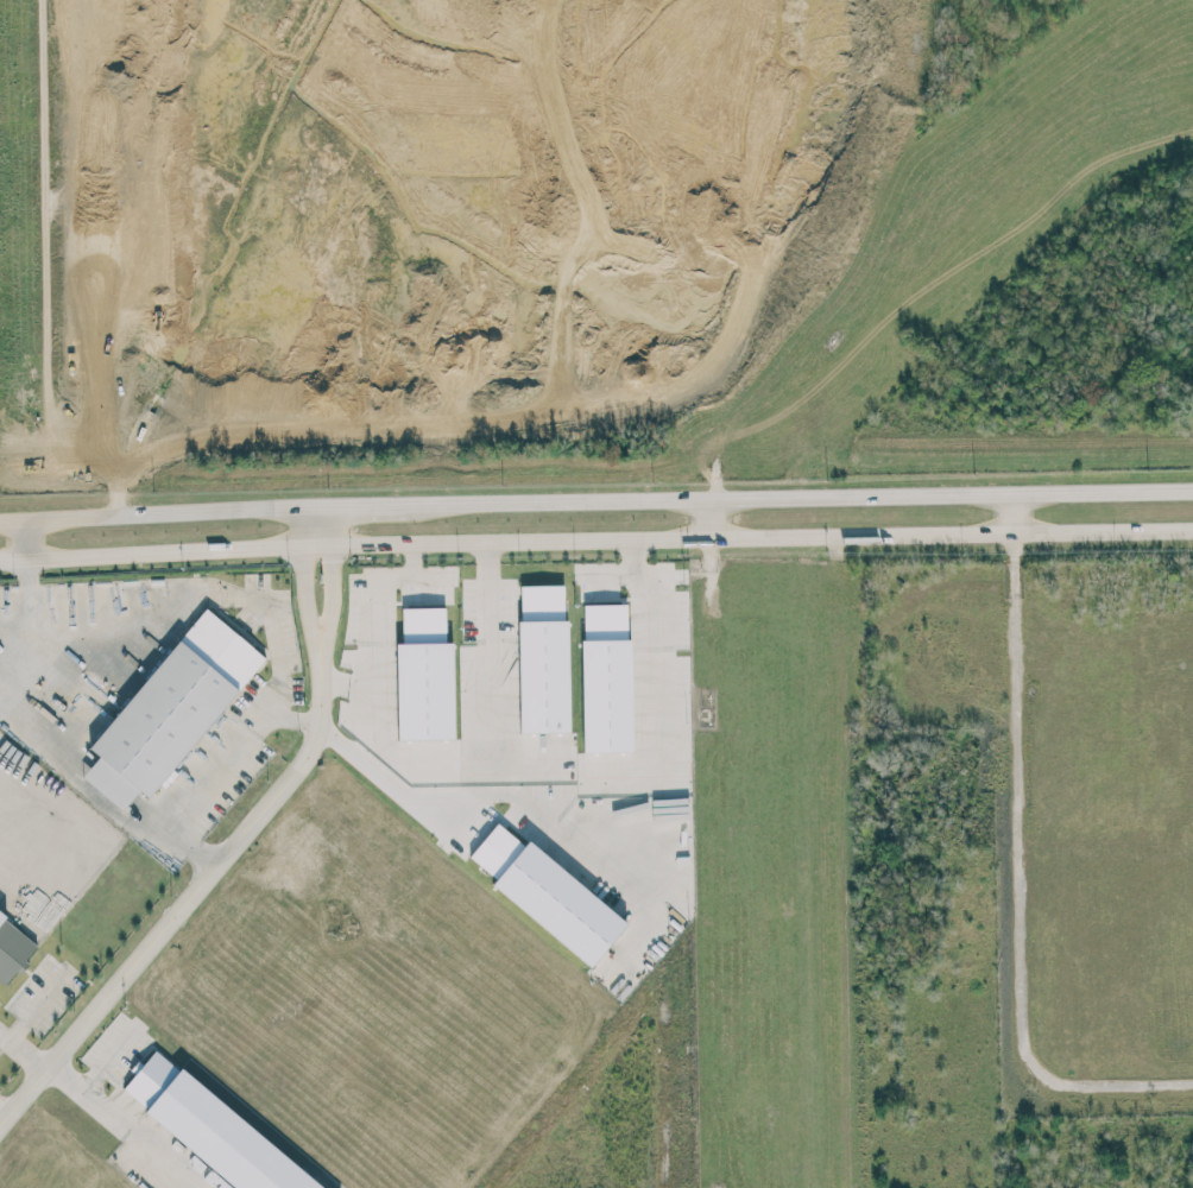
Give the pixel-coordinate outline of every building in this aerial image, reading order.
[(521,732),(569,731),(567,584),(518,585),(521,732)] [(632,750),(629,603),(582,604),(584,751),(632,750)] [(398,739),(455,738),(453,641),(446,641),(446,606),(402,607),(403,643),(396,643),(398,739)] [(150,798),(265,655),(204,607),(91,748),(99,755),(82,776),(123,809),(139,789),(150,798)] [(627,921),(527,840),(525,843),(498,820),(469,856),(496,878),(491,884),(591,965),(627,921)] [(4,981),(0,978),(0,910),(37,941),(4,981)] [(120,1093),(240,1187),(329,1187),(154,1050),(120,1093)]
